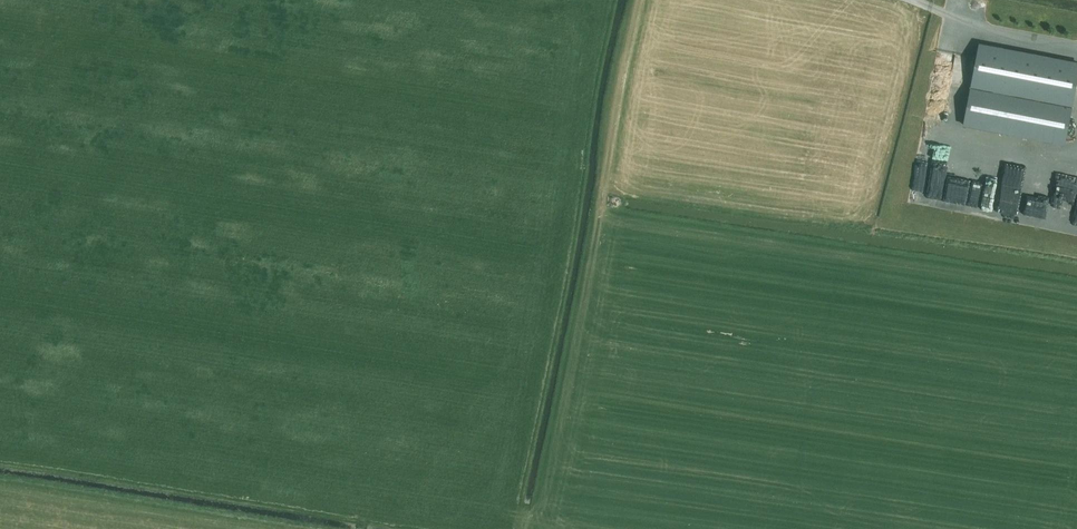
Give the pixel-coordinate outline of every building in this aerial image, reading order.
[(979,45),(977,58),(971,87),(972,87),(1059,104),(1052,143),(1064,145),(1071,106),(1076,78),(1076,64),(979,45)]
